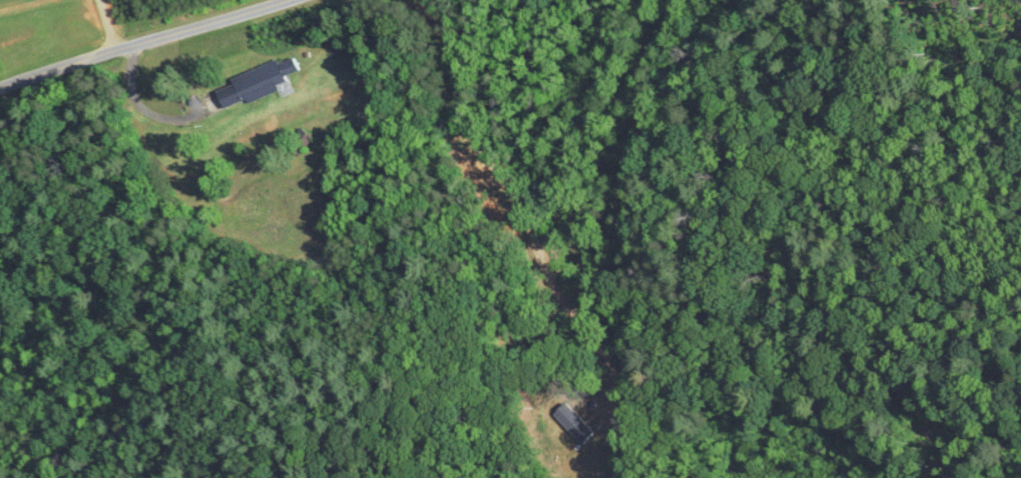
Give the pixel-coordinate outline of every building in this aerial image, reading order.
[(215,88),(224,113),(290,89),(287,78),(301,73),(296,58),(215,88)]
